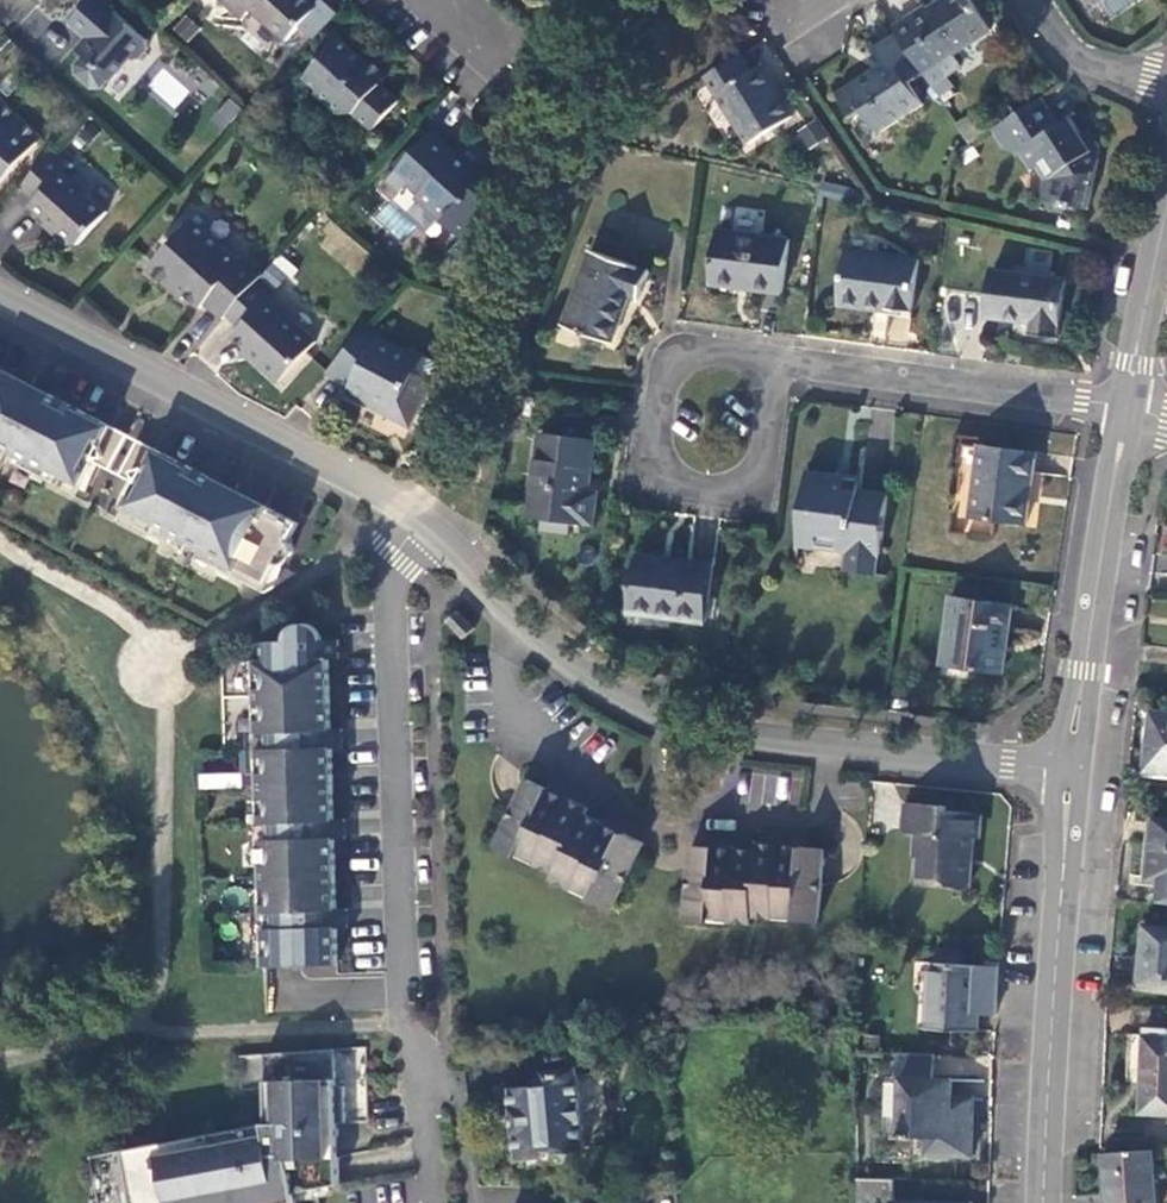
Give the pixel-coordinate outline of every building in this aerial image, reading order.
[(148,40),(102,0),(91,0),(70,23),(88,39),(83,46),(83,54),(86,57),(78,65),(79,74),(94,88),(103,87),(111,78),(113,80),(131,59),(140,59),(149,48),(148,40)] [(239,20),(250,11),(285,41),(315,7),(307,0),(219,0),(239,20)] [(893,30),(896,34),(921,73),(932,89),(964,71),(956,57),(992,33),(971,0),(953,0),(929,15),(925,11),(893,30)] [(171,29),(187,42),(199,26),(183,14),(171,29)] [(921,73),(896,34),(873,48),(883,64),(886,68),(873,76),(870,72),(837,95),(851,117),(862,110),(877,132),(920,104),(908,82),(921,73)] [(335,40),(302,76),(315,90),(313,93),(335,114),(349,116),(370,132),(395,103),(363,73),(361,64),(335,40)] [(739,56),(704,77),(746,146),(788,120),(758,70),(751,74),(739,56)] [(886,68),(883,64),(870,72),(873,76),(886,68)] [(163,67),(147,84),(173,109),(190,92),(163,67)] [(1067,120),(1049,94),(1042,97),(1060,124),(1067,120)] [(226,97),(211,120),(226,129),(241,107),(226,97)] [(992,131),(990,133),(1003,151),(1019,154),(1030,170),(1035,168),(1043,163),(1053,178),(1060,179),(1057,200),(1064,200),(1064,205),(1073,207),(1074,203),(1089,206),(1100,158),(1085,136),(1073,117),(1067,120),(1060,124),(1042,97),(1007,121),(992,131)] [(43,139),(0,101),(0,187),(43,139)] [(987,121),(992,131),(1007,121),(1001,112),(987,121)] [(795,132),(807,149),(828,135),(816,118),(795,132)] [(1091,131),(1085,136),(1100,158),(1101,147),(1091,131)] [(474,193),(480,186),(469,177),(476,170),(458,155),(456,157),(431,136),(386,185),(398,197),(405,190),(416,199),(413,203),(459,245),(492,209),(474,193)] [(68,165),(54,152),(17,191),(33,206),(28,214),(54,237),(51,241),(66,255),(80,251),(109,218),(93,204),(90,193),(74,177),(71,181),(62,173),(68,165)] [(1043,163),(1035,168),(1044,178),(1040,196),(1057,200),(1060,179),(1053,178),(1043,163)] [(469,177),(480,186),(486,180),(476,170),(469,177)] [(353,275),(371,254),(332,221),(314,241),(353,275)] [(259,280),(262,277),(244,260),(239,265),(192,223),(175,242),(171,247),(147,271),(165,287),(169,283),(182,295),(198,311),(203,305),(221,322),(226,316),(259,280)] [(789,241),(720,232),(712,284),(782,294),(789,241)] [(648,274),(591,253),(564,327),(612,345),(629,297),(639,300),(648,274)] [(918,262),(848,253),(841,305),(911,314),(918,262)] [(1065,280),(994,270),(987,319),(1033,323),(1031,334),(1058,339),(1065,280)] [(274,295),(259,280),(226,316),(240,330),(235,337),(248,349),(246,352),(279,381),(313,344),(269,301),(274,295)] [(169,283),(165,287),(178,301),(182,295),(169,283)] [(380,332),(370,324),(326,374),(346,390),(391,411),(389,414),(410,425),(430,385),(413,376),(422,361),(408,352),(406,355),(378,340),(380,332)] [(438,370),(422,361),(413,376),(430,385),(438,370)] [(50,393),(32,426),(18,418),(35,386),(0,367),(0,452),(4,447),(17,454),(15,460),(80,495),(97,463),(111,470),(130,437),(55,394),(50,393)] [(32,426),(50,393),(35,386),(18,418),(32,426)] [(594,444),(543,437),(532,516),(594,525),(598,495),(589,494),(594,444)] [(300,524),(238,488),(219,523),(205,515),(222,481),(142,439),(124,474),(139,482),(121,517),(184,552),(189,544),(203,551),(199,559),(264,592),(283,559),(291,559),(296,548),(291,539),(300,524)] [(1033,456),(981,449),(971,520),(1024,527),(1033,456)] [(849,552),(848,572),(874,575),(877,554),(881,554),(889,496),(858,492),(835,489),(836,478),(808,474),(799,545),(849,552)] [(860,481),(836,478),(835,489),(858,492),(860,481)] [(219,523),(238,488),(222,481),(205,515),(219,523)] [(712,566),(636,557),(629,614),(706,623),(712,566)] [(951,597),(948,622),(956,623),(951,667),(1004,675),(1013,605),(951,597)] [(478,625),(462,610),(452,621),(468,636),(478,625)] [(956,623),(948,622),(942,666),(951,667),(956,623)] [(255,662),(262,968),(337,967),(336,930),(346,930),(346,911),(336,911),(334,841),(344,841),(344,822),(334,822),(332,751),(343,751),(342,731),(332,731),(330,661),(341,661),(340,642),(324,642),(324,640),(321,636),(318,634),(305,633),(299,627),(294,631),(291,635),(290,639),(265,643),(266,661),(255,662)] [(1152,712),(1147,770),(1166,772),(1166,714),(1152,712)] [(743,798),(798,809),(804,777),(749,767),(743,798)] [(197,771),(196,788),(241,790),(242,773),(197,771)] [(529,784),(502,847),(561,872),(559,878),(618,904),(645,841),(626,833),(605,824),(585,816),(588,809),(568,801),(544,791),(529,784)] [(547,784),(544,791),(568,801),(571,794),(547,784)] [(943,802),(902,797),(898,825),(913,827),(910,851),(916,852),(913,872),(939,875),(944,882),(963,884),(970,834),(975,835),(978,811),(942,807),(943,802)] [(605,824),(626,833),(629,826),(608,817),(605,824)] [(1154,821),(1149,879),(1166,881),(1166,823),(1154,821)] [(782,844),(804,845),(804,838),(783,836),(782,844)] [(713,840),(713,847),(735,848),(735,841),(713,840)] [(693,846),(689,913),(756,917),(757,908),(821,912),(825,847),(804,845),(782,844),(761,843),(761,850),(735,848),(713,847),(693,846)] [(561,872),(502,847),(499,853),(559,878),(561,872)] [(618,904),(559,878),(556,885),(616,910),(618,904)] [(757,908),(756,917),(820,921),(821,912),(757,908)] [(689,913),(688,923),(756,927),(756,917),(689,913)] [(1144,927),(1139,985),(1166,988),(1166,930),(1144,927)] [(934,964),(958,966),(960,951),(935,950),(934,964)] [(979,967),(958,966),(934,964),(930,964),(926,1030),(975,1032),(979,967)] [(1140,1115),(1166,1116),(1166,1033),(1165,1033),(1164,1045),(1144,1045),(1140,1115)] [(176,1143),(178,1152),(161,1155),(160,1146),(124,1153),(133,1202),(297,1202),(296,1196),(340,1188),(339,1160),(323,1161),(323,1145),(339,1145),(338,1126),(346,1126),(345,1090),(337,1090),(336,1053),(266,1057),(268,1126),(246,1131),(248,1139),(232,1142),(230,1133),(211,1137),(213,1146),(197,1149),(195,1140),(176,1143)] [(936,1056),(899,1055),(899,1079),(902,1079),(900,1138),(928,1139),(927,1155),(971,1157),(973,1101),(951,1100),(951,1081),(936,1080),(936,1056)] [(514,1129),(517,1162),(543,1159),(543,1153),(584,1150),(578,1075),(572,1070),(543,1072),(531,1087),(510,1089),(512,1115),(518,1115),(520,1129),(514,1129)] [(339,1145),(323,1145),(323,1161),(339,1160),(339,1145)] [(1105,1155),(1110,1202),(1156,1202),(1151,1151),(1105,1155)] [(893,1181),(857,1180),(858,1202),(892,1202),(893,1181)]
